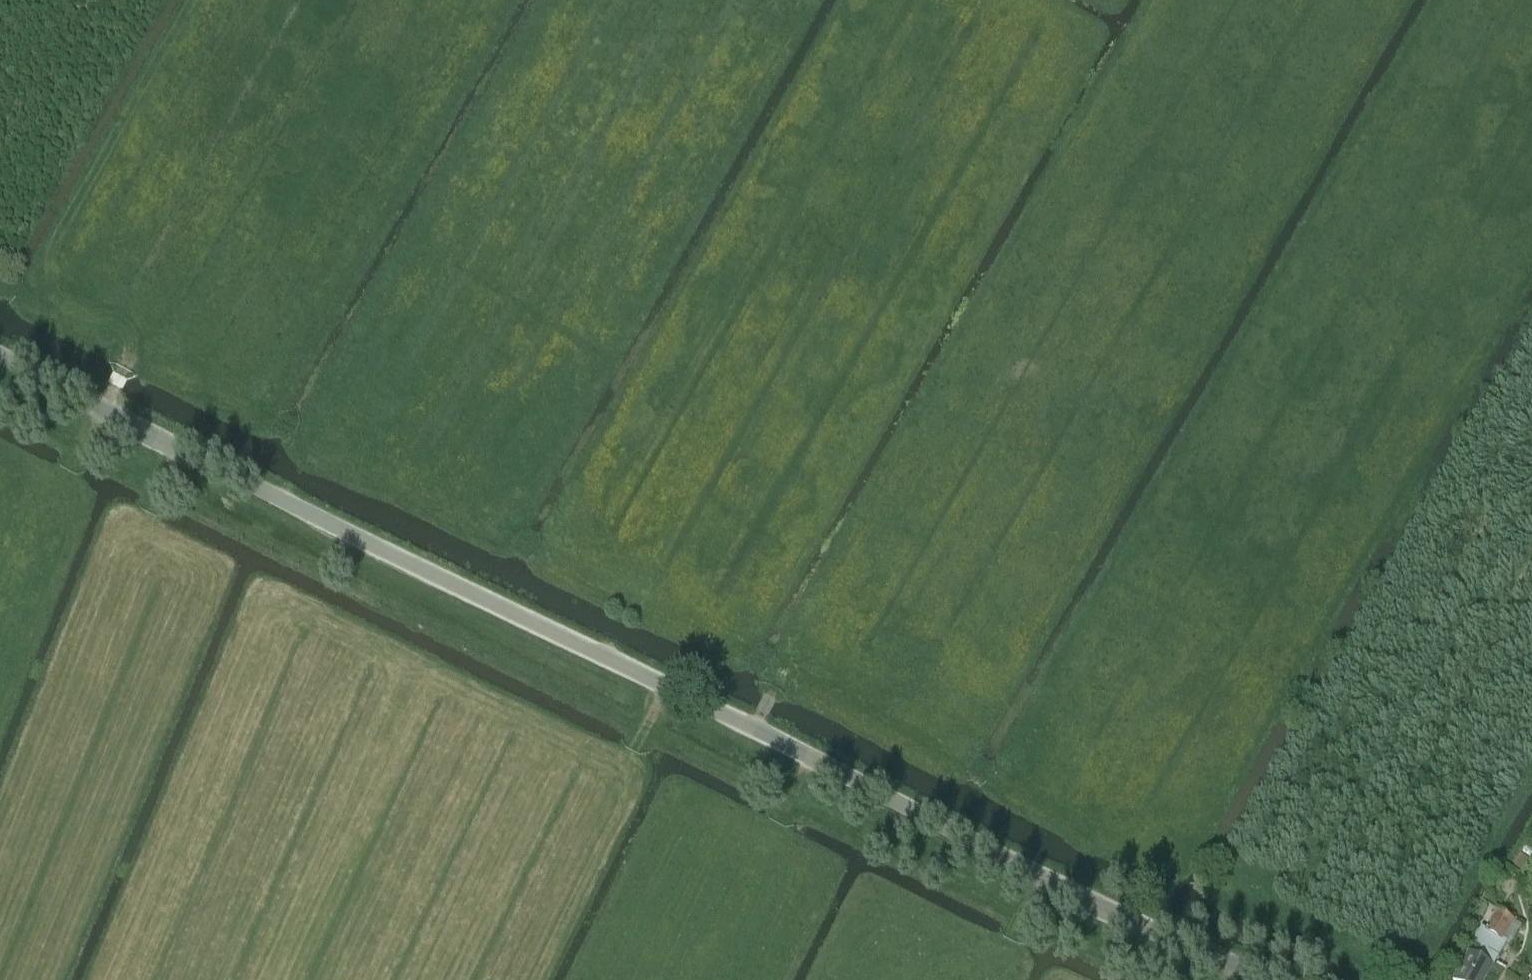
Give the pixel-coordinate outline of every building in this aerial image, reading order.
[(1521,855),(1514,865),(1522,871),(1529,861),(1521,855)] [(1505,942),(1504,941),(1515,920),(1497,910),(1486,930),(1482,928),(1476,938),(1480,940),(1478,944),(1482,946),(1477,956),(1469,951),(1453,979),(1484,979),(1505,942)]
